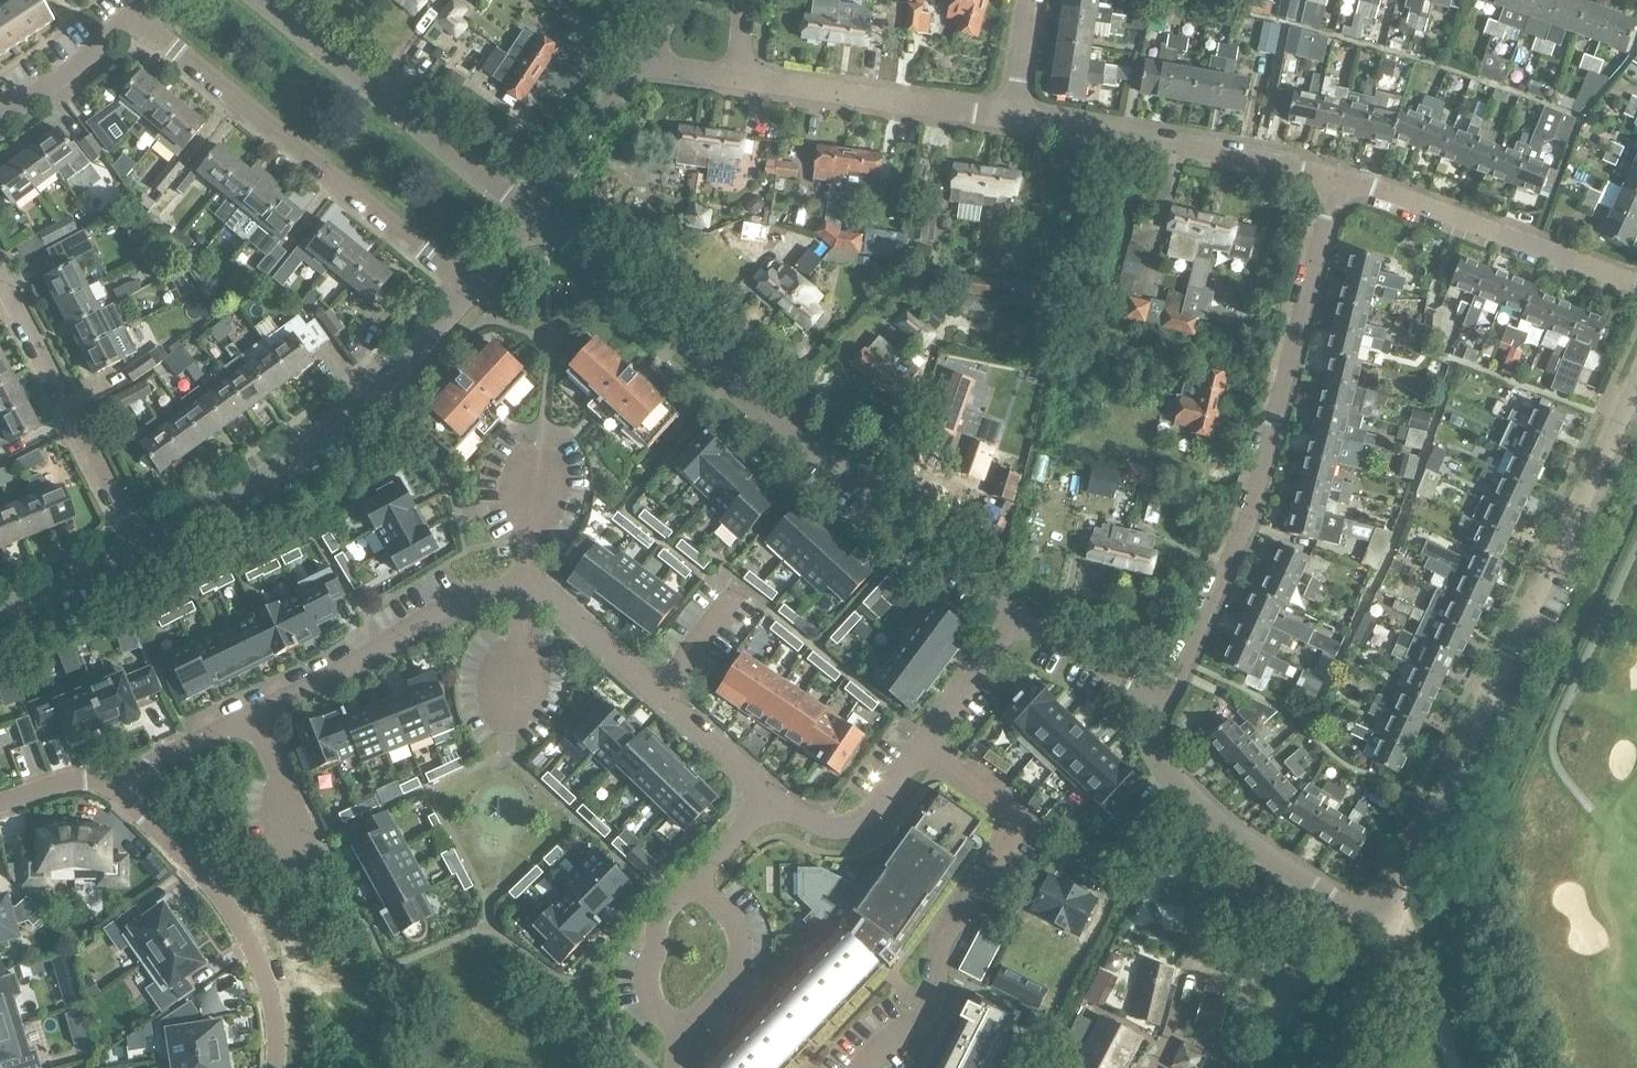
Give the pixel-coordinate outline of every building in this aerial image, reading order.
[(11,49),(32,35),(9,0),(0,6),(0,31),(11,49)] [(9,0),(32,35),(52,22),(37,0),(9,0)] [(417,13),(428,0),(401,0),(417,13)] [(435,20),(456,39),(458,38),(470,24),(463,19),(470,10),(458,0),(453,0),(443,11),(435,20)] [(804,36),(837,41),(841,3),(842,1),(837,0),(814,0),(812,16),(807,15),(804,36)] [(957,22),(956,24),(959,25),(957,32),(978,38),(987,6),(967,0),(952,0),(947,19),(957,22)] [(1066,16),(1126,25),(1127,16),(1113,15),(1114,9),(1097,7),(1098,0),(1068,0),(1066,16)] [(1191,6),(1208,9),(1210,0),(1192,0),(1191,6)] [(1277,18),(1295,22),(1301,0),(1281,0),(1277,18)] [(1358,1),(1360,1),(1355,19),(1365,21),(1366,17),(1370,0),(1358,0),(1358,1)] [(1381,0),(1370,0),(1366,17),(1377,20),(1381,0)] [(1405,8),(1410,9),(1402,40),(1404,41),(1401,50),(1411,53),(1416,30),(1420,17),(1424,0),(1407,0),(1405,8)] [(1463,9),(1465,0),(1429,0),(1463,9)] [(1508,27),(1523,32),(1528,13),(1533,0),(1506,0),(1504,4),(1505,5),(1498,24),(1494,37),(1503,40),(1508,27)] [(1553,22),(1561,0),(1533,0),(1528,13),(1530,14),(1553,22)] [(1561,47),(1568,31),(1576,34),(1587,3),(1578,0),(1561,0),(1553,22),(1546,40),(1542,54),(1551,58),(1556,45),(1561,47)] [(1185,6),(1156,1),(1149,30),(1166,34),(1168,24),(1181,26),(1185,6)] [(866,6),(841,3),(837,41),(869,45),(873,15),(864,14),(866,6)] [(925,5),(909,3),(906,33),(921,34),(921,33),(929,34),(931,14),(923,13),(925,5)] [(1587,3),(1576,34),(1601,42),(1612,12),(1587,3)] [(1135,10),(1131,29),(1147,32),(1150,13),(1135,10)] [(1612,12),(1601,42),(1626,51),(1636,21),(1612,12)] [(1066,16),(1062,42),(1092,47),(1094,33),(1095,23),(1111,25),(1109,35),(1124,37),(1126,25),(1066,16)] [(1420,17),(1416,30),(1425,33),(1429,20),(1420,17)] [(1484,33),(1494,37),(1498,24),(1488,20),(1484,33)] [(1276,55),(1282,25),(1264,22),(1258,51),(1276,55)] [(1330,38),(1290,27),(1284,53),(1324,64),(1330,38)] [(525,29),(509,53),(540,74),(558,47),(540,35),(538,38),(525,29)] [(11,49),(0,31),(0,56),(11,49)] [(1143,91),(1169,96),(1174,66),(1177,52),(1179,37),(1169,35),(1168,42),(1163,41),(1159,63),(1148,62),(1143,91)] [(1190,39),(1179,37),(1177,52),(1187,54),(1190,39)] [(1532,51),(1542,54),(1546,40),(1537,37),(1532,51)] [(1062,42),(1058,68),(1088,72),(1119,77),(1119,76),(1120,67),(1105,65),(1106,63),(1100,63),(1090,61),(1092,48),(1092,47),(1062,42)] [(1200,71),(1195,101),(1220,105),(1230,46),(1219,44),(1217,57),(1212,57),(1209,72),(1200,71)] [(1252,80),(1234,77),(1239,48),(1230,46),(1220,105),(1247,110),(1252,80)] [(508,87),(505,90),(522,101),(540,74),(509,53),(493,77),(508,87)] [(1486,53),(1478,76),(1503,85),(1511,62),(1486,53)] [(1579,68),(1589,72),(1595,58),(1585,54),(1579,68)] [(1595,58),(1589,72),(1599,76),(1600,73),(1604,61),(1595,58)] [(1382,74),(1393,77),(1397,63),(1385,60),(1382,74)] [(1169,96),(1195,101),(1200,71),(1184,68),(1174,66),(1169,96)] [(1058,68),(1054,95),(1084,99),(1086,84),(1103,86),(1103,85),(1117,87),(1119,77),(1088,72),(1058,68)] [(121,142),(130,131),(124,123),(121,118),(135,107),(143,115),(165,90),(143,72),(123,97),(89,122),(88,123),(109,151),(121,142)] [(1577,100),(1573,111),(1580,114),(1595,97),(1594,96),(1610,78),(1600,73),(1599,76),(1589,72),(1577,100)] [(1289,119),(1314,125),(1326,77),(1326,76),(1314,73),(1310,94),(1295,90),(1289,119)] [(1314,125),(1341,131),(1349,93),(1350,90),(1336,87),(1337,79),(1326,77),(1314,125)] [(1368,78),(1364,96),(1371,97),(1375,98),(1377,88),(1379,80),(1368,78)] [(1474,92),(1477,83),(1471,80),(1468,90),(1474,92)] [(1392,142),(1394,136),(1399,113),(1402,109),(1405,95),(1377,88),(1375,98),(1366,136),(1392,142)] [(156,141),(157,140),(185,106),(165,90),(143,115),(130,131),(141,140),(147,133),(156,141)] [(1341,131),(1366,136),(1375,98),(1371,97),(1364,96),(1349,93),(1341,131)] [(1636,108),(1636,97),(1633,95),(1628,104),(1636,108)] [(1426,96),(1422,106),(1432,110),(1435,100),(1426,96)] [(1433,110),(1442,113),(1446,103),(1436,99),(1435,100),(1432,110),(1433,110)] [(1636,126),(1636,108),(1628,104),(1624,114),(1636,120),(1634,125),(1636,126)] [(1399,113),(1394,136),(1419,145),(1432,110),(1422,106),(1420,105),(1416,114),(1402,109),(1399,113)] [(178,158),(185,149),(186,150),(207,124),(185,106),(157,140),(178,158)] [(1551,165),(1539,161),(1543,151),(1542,151),(1545,141),(1554,140),(1567,145),(1577,119),(1545,106),(1533,136),(1515,183),(1540,193),(1551,165)] [(1432,110),(1419,145),(1442,154),(1452,127),(1441,122),(1444,114),(1433,110),(1432,110)] [(1452,127),(1442,154),(1468,165),(1485,118),(1474,114),(1467,133),(1452,127)] [(1468,165),(1490,173),(1501,146),(1490,142),(1494,131),(1492,130),(1495,122),(1485,118),(1468,165)] [(677,164),(708,168),(714,131),(681,127),(678,148),(679,148),(677,164)] [(72,143),(61,129),(39,145),(59,172),(58,173),(65,183),(91,164),(75,142),(72,143)] [(714,131),(708,168),(735,172),(737,158),(736,158),(736,156),(743,157),(746,136),(714,131)] [(1490,173),(1515,183),(1533,136),(1523,132),(1519,143),(1517,142),(1514,151),(1501,146),(1490,173)] [(106,153),(92,134),(80,143),(94,162),(106,153)] [(779,161),(781,142),(768,140),(766,159),(779,161)] [(1608,149),(1607,151),(1620,157),(1624,148),(1611,142),(1608,149)] [(39,145),(18,161),(38,188),(58,173),(59,172),(39,145)] [(221,146),(200,172),(221,189),(242,163),(221,146)] [(814,233),(819,237),(834,249),(834,250),(860,253),(862,235),(854,233),(857,210),(842,208),(844,194),(846,194),(847,188),(852,151),(820,147),(816,179),(831,181),(826,219),(814,233)] [(1624,148),(1620,157),(1635,164),(1636,165),(1636,154),(1624,148)] [(852,151),(847,188),(874,192),(876,176),(881,176),(884,155),(852,151)] [(1607,151),(1602,161),(1615,166),(1620,157),(1607,151)] [(134,169),(121,158),(113,168),(123,182),(134,169)] [(185,167),(175,159),(152,186),(163,194),(185,167)] [(0,174),(0,183),(16,204),(38,188),(18,161),(0,174)] [(776,176),(798,179),(800,164),(778,161),(778,163),(776,175),(776,176)] [(765,174),(776,175),(778,163),(767,162),(765,174)] [(215,215),(226,224),(268,173),(257,164),(252,171),(242,163),(221,189),(230,197),(215,215)] [(1628,177),(1625,185),(1636,191),(1636,165),(1635,164),(1628,177)] [(989,169),(957,165),(952,202),(985,206),(989,169)] [(197,177),(187,169),(151,211),(160,218),(162,219),(182,194),(183,195),(197,177)] [(1022,174),(989,169),(985,206),(1001,209),(1002,203),(1007,204),(1008,196),(1013,197),(1013,194),(1019,195),(1022,174)] [(248,242),(248,240),(263,223),(262,222),(283,197),(274,189),(279,182),(268,173),(226,224),(248,242)] [(706,175),(693,173),(690,192),(702,194),(706,175)] [(785,179),(777,178),(775,189),(784,190),(785,179)] [(1597,204),(1599,201),(1614,208),(1636,219),(1636,191),(1625,185),(1618,199),(1603,192),(1602,193),(1591,188),(1586,198),(1586,199),(1597,204)] [(263,223),(248,240),(267,256),(258,266),(269,274),(287,251),(279,244),(304,214),(283,197),(262,222),(263,223)] [(1582,207),(1594,212),(1597,204),(1586,199),(1582,207)] [(694,227),(710,230),(714,211),(704,209),(702,206),(695,201),(682,216),(694,227)] [(1636,229),(1636,219),(1614,208),(1602,232),(1629,245),(1636,229)] [(933,211),(920,209),(915,240),(929,242),(933,211)] [(1168,257),(1195,263),(1206,217),(1174,209),(1169,230),(1174,231),(1168,257)] [(71,216),(61,221),(68,235),(79,229),(71,216)] [(1215,292),(1206,290),(1213,259),(1211,259),(1213,251),(1229,254),(1228,257),(1249,262),(1252,249),(1251,249),(1256,228),(1206,217),(1195,263),(1182,314),(1182,316),(1178,332),(1196,336),(1200,319),(1207,320),(1215,292)] [(168,225),(162,219),(160,218),(155,223),(163,230),(168,225)] [(61,221),(39,233),(46,246),(68,235),(61,221)] [(147,223),(129,232),(140,252),(156,243),(147,223)] [(159,239),(170,248),(183,233),(175,227),(174,227),(171,224),(159,239)] [(351,241),(330,224),(309,250),(330,266),(351,241)] [(909,235),(867,229),(864,254),(906,261),(909,235)] [(46,277),(59,302),(88,287),(77,265),(98,254),(85,230),(49,250),(60,271),(46,277)] [(193,242),(183,233),(170,248),(181,257),(193,242)] [(371,257),(351,241),(330,266),(350,283),(371,257)] [(918,248),(909,246),(907,254),(906,259),(906,260),(930,265),(933,248),(918,245),(918,248)] [(809,248),(794,267),(809,279),(823,261),(824,261),(809,248)] [(1348,275),(1347,278),(1376,285),(1385,288),(1397,291),(1403,292),(1406,279),(1379,272),(1383,257),(1354,249),(1348,275)] [(273,278),(283,286),(306,258),(296,250),(273,278)] [(870,258),(859,256),(859,257),(858,265),(869,266),(870,258)] [(371,300),(392,274),(371,257),(350,283),(371,300)] [(1452,283),(1467,289),(1477,293),(1487,266),(1462,257),(1452,283)] [(197,263),(193,258),(187,263),(191,268),(188,270),(204,293),(215,284),(209,274),(206,276),(197,263)] [(772,269),(758,286),(784,307),(805,280),(788,266),(782,273),(778,271),(777,272),(772,269)] [(1464,324),(1463,326),(1475,331),(1488,297),(1501,302),(1511,276),(1487,266),(1477,293),(1472,306),(1467,316),(1464,324)] [(901,283),(915,295),(928,280),(914,268),(901,283)] [(959,294),(999,299),(1001,280),(962,274),(959,294)] [(1002,280),(1001,296),(1018,298),(1018,297),(1042,300),(1048,301),(1055,302),(1057,287),(1049,286),(1047,286),(1048,281),(1034,279),(1033,284),(1029,283),(1030,278),(1007,276),(1007,281),(1002,280)] [(1511,276),(1501,302),(1515,308),(1525,312),(1534,290),(1535,291),(1537,286),(1511,276)] [(174,282),(182,298),(197,291),(193,285),(190,286),(184,277),(174,282)] [(1347,278),(1342,300),(1370,308),(1373,296),(1376,285),(1347,278)] [(114,290),(120,301),(142,289),(137,280),(129,282),(114,290)] [(826,297),(805,280),(784,307),(809,328),(823,310),(818,306),(820,305),(819,304),(826,297)] [(88,287),(59,302),(71,325),(109,306),(104,297),(96,302),(88,287)] [(322,297),(312,288),(302,301),(312,310),(322,297)] [(1395,301),(1397,291),(1385,288),(1383,298),(1395,301)] [(1525,312),(1523,317),(1536,322),(1547,327),(1558,300),(1535,291),(1534,290),(1525,312)] [(994,299),(966,295),(963,309),(992,313),(994,299)] [(956,309),(960,299),(953,296),(948,306),(956,309)] [(1151,302),(1130,297),(1124,319),(1146,325),(1151,302)] [(1335,326),(1335,329),(1385,343),(1388,335),(1389,331),(1366,325),(1370,308),(1342,300),(1335,326)] [(1558,300),(1547,327),(1562,332),(1548,369),(1557,373),(1582,309),(1558,300)] [(1461,302),(1457,312),(1467,316),(1472,306),(1461,302)] [(109,306),(71,325),(83,349),(113,334),(107,323),(115,319),(109,306)] [(345,328),(330,309),(320,316),(334,336),(345,328)] [(926,350),(938,335),(906,309),(894,323),(926,350)] [(1572,397),(1584,367),(1576,364),(1585,341),(1597,346),(1598,342),(1602,343),(1604,340),(1607,337),(1608,333),(1609,329),(1609,325),(1606,323),(1607,319),(1582,309),(1557,373),(1551,388),(1572,397)] [(1172,331),(1178,332),(1182,316),(1182,314),(1164,310),(1160,328),(1172,331)] [(228,316),(219,323),(229,336),(239,328),(228,316)] [(286,340),(272,350),(292,377),(314,361),(307,352),(319,344),(320,346),(330,338),(315,319),(306,326),(305,326),(286,340)] [(1422,337),(1425,324),(1411,321),(1408,334),(1422,337)] [(229,336),(219,323),(209,331),(220,344),(229,336)] [(1508,326),(1504,337),(1512,340),(1514,341),(1518,330),(1508,326)] [(83,349),(96,373),(139,351),(126,327),(113,334),(83,349)] [(1328,354),(1334,356),(1335,353),(1357,359),(1360,346),(1382,352),(1385,343),(1335,329),(1328,354)] [(1508,356),(1519,360),(1523,351),(1521,351),(1528,334),(1518,330),(1514,341),(1508,356)] [(852,363),(877,384),(902,354),(880,336),(869,349),(866,346),(852,363)] [(1512,340),(1504,337),(1499,348),(1508,352),(1512,340)] [(243,355),(270,393),(292,377),(272,350),(265,339),(243,355)] [(599,340),(568,374),(595,399),(588,406),(614,431),(621,424),(649,449),(680,415),(649,387),(649,386),(647,384),(647,385),(637,376),(632,371),(634,369),(632,368),(631,370),(599,340)] [(447,394),(419,425),(453,456),(478,429),(485,436),(510,409),(502,402),(528,375),(494,344),(464,376),(463,374),(461,376),(463,378),(458,383),(450,392),(449,392),(447,394)] [(177,357),(188,370),(197,363),(187,350),(177,357)] [(126,370),(134,381),(158,365),(150,353),(126,370)] [(1328,378),(1328,380),(1357,387),(1363,361),(1357,359),(1335,353),(1334,356),(1328,378)] [(902,354),(877,384),(903,405),(917,388),(912,384),(914,382),(912,381),(921,370),(905,357),(902,354)] [(221,371),(229,381),(249,408),(270,393),(243,355),(221,371)] [(15,380),(3,356),(0,358),(0,387),(15,380)] [(178,378),(188,370),(177,357),(168,365),(178,378)] [(1206,371),(1197,369),(1193,384),(1185,382),(1182,398),(1220,407),(1228,375),(1207,370),(1206,371)] [(1441,376),(1434,373),(1431,383),(1438,385),(1441,376)] [(952,374),(933,427),(956,435),(957,433),(978,440),(978,442),(976,441),(975,443),(973,442),(962,471),(983,478),(993,449),(991,449),(993,445),(996,446),(1004,423),(965,410),(975,381),(952,374)] [(0,387),(0,417),(27,403),(15,380),(0,387)] [(1322,404),(1362,414),(1365,402),(1375,404),(1378,395),(1378,393),(1366,390),(1357,387),(1328,380),(1322,404)] [(1369,380),(1366,390),(1378,393),(1381,383),(1369,380)] [(135,387),(142,399),(154,394),(147,381),(135,387)] [(208,397),(227,424),(249,408),(229,381),(208,397)] [(179,402),(206,440),(227,424),(208,397),(200,386),(188,396),(179,402)] [(121,410),(130,406),(138,416),(149,408),(142,399),(135,387),(115,397),(121,410)] [(1213,439),(1220,407),(1182,398),(1175,425),(1192,429),(1191,433),(1213,439)] [(157,418),(184,455),(206,440),(179,402),(157,418)] [(9,443),(40,428),(27,403),(0,417),(0,424),(2,429),(0,430),(0,447),(9,442),(9,443)] [(1315,430),(1315,432),(1364,444),(1374,447),(1377,436),(1367,434),(1368,431),(1361,429),(1364,416),(1361,416),(1362,414),(1322,404),(1315,430)] [(1532,417),(1527,430),(1554,443),(1566,418),(1538,405),(1532,417)] [(1508,421),(1517,425),(1522,415),(1512,411),(1508,421)] [(1464,419),(1453,414),(1449,422),(1460,427),(1464,419)] [(1522,440),(1516,453),(1543,466),(1554,443),(1527,430),(1517,425),(1508,421),(1494,415),(1490,425),(1522,440)] [(162,471),(184,455),(157,418),(143,428),(151,438),(143,444),(162,471)] [(1405,447),(1421,450),(1427,433),(1410,428),(1405,447)] [(1309,455),(1309,456),(1337,464),(1358,469),(1364,444),(1315,432),(1309,455)] [(695,484),(727,450),(708,433),(676,467),(695,484)] [(1435,447),(1432,455),(1444,460),(1448,452),(1435,447)] [(37,449),(15,461),(21,474),(44,462),(37,449)] [(695,484),(714,501),(745,467),(727,450),(695,484)] [(1501,460),(1500,463),(1495,472),(1505,477),(1504,477),(1532,490),(1543,466),(1516,453),(1510,465),(1501,460)] [(1303,481),(1302,483),(1331,490),(1340,492),(1341,493),(1353,495),(1356,484),(1344,481),(1345,479),(1334,477),(1337,464),(1309,456),(1303,481)] [(1489,458),(1484,467),(1495,472),(1500,463),(1489,458)] [(1122,480),(1134,482),(1138,464),(1126,461),(1124,471),(1122,480)] [(1138,464),(1134,482),(1146,485),(1150,467),(1138,464)] [(1122,480),(1124,471),(1100,465),(1096,484),(1120,490),(1122,480)] [(1399,476),(1412,480),(1414,480),(1417,470),(1402,465),(1399,476)] [(0,469),(0,483),(2,486),(12,480),(5,466),(0,469)] [(745,467),(714,501),(728,515),(730,516),(755,489),(761,482),(745,467)] [(1146,485),(1157,488),(1161,470),(1150,467),(1146,485)] [(1441,474),(1425,467),(1415,491),(1431,498),(1441,474)] [(1484,468),(1480,478),(1490,482),(1495,472),(1484,467),(1484,468)] [(1023,477),(999,470),(991,495),(1014,502),(1023,477)] [(47,492),(40,474),(28,479),(35,497),(47,528),(73,517),(60,486),(47,492)] [(364,508),(376,530),(417,507),(400,477),(399,478),(399,479),(378,491),(382,498),(364,508)] [(1532,490),(1504,477),(1493,500),(1521,513),(1532,490)] [(1302,483),(1296,506),(1325,513),(1331,490),(1302,483)] [(755,489),(730,516),(728,515),(722,521),(741,539),(773,505),(755,489)] [(1350,505),(1353,495),(1341,493),(1338,502),(1350,505)] [(1484,496),(1472,519),(1473,520),(1482,524),(1510,537),(1521,513),(1493,500),(1484,496)] [(35,497),(10,507),(23,538),(47,528),(35,497)] [(997,505),(984,499),(973,526),(1001,538),(1014,504),(1001,500),(997,505)] [(1288,527),(1291,529),(1290,533),(1318,540),(1318,539),(1340,544),(1342,536),(1371,543),(1362,565),(1378,571),(1394,533),(1382,529),(1336,517),(1325,514),(1325,513),(1296,506),(1293,519),(1290,519),(1288,527)] [(10,507),(0,511),(0,547),(23,538),(10,507)] [(376,530),(387,550),(428,528),(417,507),(376,530)] [(768,543),(787,560),(818,526),(799,509),(768,543)] [(645,510),(639,517),(654,529),(660,522),(645,510)] [(1469,530),(1473,520),(1472,519),(1463,515),(1458,525),(1469,530)] [(621,527),(635,538),(641,530),(627,519),(621,527)] [(1089,558),(1121,565),(1129,530),(1116,527),(1117,523),(1109,521),(1108,526),(1104,524),(1102,529),(1096,528),(1089,558)] [(654,529),(667,540),(674,532),(660,522),(654,529)] [(1471,549),(1477,552),(1478,551),(1499,561),(1499,560),(1510,537),(1482,524),(1471,549)] [(787,560),(806,578),(838,544),(818,526),(787,560)] [(440,550),(428,528),(387,550),(400,572),(440,550)] [(649,550),(656,542),(641,530),(635,538),(649,550)] [(1121,565),(1152,573),(1159,544),(1143,539),(1144,533),(1129,530),(1121,565)] [(331,532),(323,537),(333,554),(341,549),(331,532)] [(590,598),(596,591),(625,555),(623,553),(617,560),(587,537),(569,561),(580,569),(570,582),(590,598)] [(682,540),(676,547),(690,559),(696,551),(682,540)] [(828,586),(830,588),(862,554),(858,550),(852,557),(838,544),(806,578),(822,592),(828,586)] [(1427,544),(1422,555),(1454,570),(1493,587),(1505,562),(1499,560),(1499,561),(1478,551),(1477,552),(1472,562),(1452,553),(1451,555),(1427,544)] [(1283,546),(1272,570),(1299,583),(1311,559),(1283,546)] [(1399,553),(1405,555),(1408,549),(1402,546),(1399,553)] [(304,557),(300,548),(282,557),(286,566),(304,557)] [(658,557),(672,568),(679,560),(664,549),(658,557)] [(690,559),(705,570),(711,562),(696,551),(690,559)] [(344,552),(335,557),(345,574),(354,569),(344,552)] [(877,568),(862,554),(830,588),(845,602),(877,568)] [(596,591),(615,606),(643,569),(625,555),(596,591)] [(278,559),(260,568),(264,575),(265,577),(282,568),(278,559)] [(686,579),(693,572),(679,560),(672,568),(686,579)] [(295,585),(299,594),(300,593),(320,635),(321,634),(317,626),(338,616),(331,601),(344,595),(331,567),(295,585)] [(250,582),(264,575),(260,568),(246,575),(250,582)] [(345,574),(355,591),(364,586),(354,569),(345,574)] [(615,606),(634,620),(662,583),(643,569),(615,606)] [(1283,603),(1283,604),(1288,606),(1299,583),(1272,570),(1261,592),(1261,593),(1283,603)] [(1455,597),(1455,598),(1482,611),(1493,587),(1454,570),(1449,580),(1444,592),(1455,597)] [(744,579),(758,590),(764,582),(750,571),(744,579)] [(232,572),(214,581),(218,588),(219,590),(236,581),(232,572)] [(888,577),(875,590),(876,590),(883,597),(886,594),(892,586),(895,583),(888,577)] [(1313,577),(1308,587),(1320,592),(1330,597),(1335,587),(1313,577)] [(204,595),(218,588),(214,581),(200,588),(204,595)] [(758,590),(773,601),(779,593),(764,582),(758,590)] [(662,583),(634,620),(653,635),(681,598),(662,583)] [(901,593),(892,586),(886,594),(883,597),(893,604),(901,593)] [(1315,602),(1320,592),(1308,587),(1304,597),(1315,602)] [(1438,589),(1427,613),(1444,621),(1444,622),(1471,634),(1482,611),(1455,598),(1455,597),(1444,592),(1438,589)] [(875,590),(863,603),(870,610),(883,597),(876,590),(875,590)] [(1256,590),(1244,615),(1293,638),(1336,658),(1343,645),(1314,632),(1315,630),(1286,617),(1284,621),(1276,617),(1283,604),(1283,603),(1261,593),(1261,592),(1256,590)] [(299,594),(279,603),(299,645),(320,635),(300,593),(299,594)] [(912,620),(919,625),(920,624),(950,646),(964,627),(927,599),(912,620)] [(194,603),(176,612),(180,620),(198,611),(194,603)] [(257,614),(278,655),(299,645),(279,603),(257,614)] [(778,612),(793,623),(799,616),(785,604),(778,612)] [(1422,623),(1415,636),(1433,645),(1432,645),(1455,656),(1454,656),(1460,659),(1471,634),(1444,622),(1444,621),(1427,613),(1415,608),(1410,618),(1422,623)] [(163,629),(180,620),(176,612),(158,621),(163,629)] [(855,612),(843,625),(850,632),(863,619),(855,612)] [(257,614),(236,625),(256,666),(278,655),(257,614)] [(1234,637),(1234,638),(1276,658),(1282,645),(1288,648),(1293,638),(1244,615),(1234,637)] [(793,623),(807,635),(813,627),(799,616),(793,623)] [(770,629),(784,641),(790,634),(791,633),(776,622),(770,629)] [(919,625),(906,643),(943,671),(957,651),(950,646),(920,624),(919,625)] [(236,625),(214,635),(235,676),(256,666),(236,625)] [(838,645),(850,632),(843,625),(831,639),(838,645)] [(1354,638),(1354,639),(1367,645),(1373,632),(1360,626),(1354,638)] [(1403,630),(1392,656),(1396,657),(1407,663),(1416,667),(1444,679),(1454,656),(1455,656),(1432,645),(1433,645),(1415,636),(1403,630)] [(784,641),(798,652),(805,645),(791,633),(790,634),(784,641)] [(214,635),(193,646),(213,687),(235,676),(214,635)] [(1234,638),(1223,661),(1262,680),(1266,670),(1271,672),(1272,670),(1286,676),(1291,665),(1276,658),(1234,638)] [(906,643),(891,663),(928,690),(943,671),(906,643)] [(213,687),(193,646),(160,662),(180,703),(213,687)] [(807,659),(821,671),(827,664),(828,663),(814,652),(807,659)] [(719,694),(739,707),(764,668),(745,655),(719,694)] [(1391,667),(1403,672),(1407,663),(1396,657),(1391,667)] [(1307,672),(1324,681),(1325,681),(1333,664),(1321,658),(1315,671),(1309,668),(1307,672)] [(821,671),(836,682),(842,675),(828,663),(827,664),(821,671)] [(914,710),(928,690),(891,663),(877,683),(914,710)] [(14,669),(18,680),(27,677),(23,665),(14,669)] [(1406,689),(1405,690),(1433,703),(1444,679),(1416,667),(1406,689)] [(124,668),(88,682),(107,730),(145,715),(139,699),(162,689),(154,669),(128,680),(124,668)] [(764,668),(739,707),(759,721),(785,682),(764,668)] [(449,670),(440,673),(446,683),(454,679),(449,670)] [(0,674),(0,685),(1,688),(14,683),(9,671),(0,674)] [(1298,695),(1314,703),(1324,681),(1307,672),(1306,671),(1302,678),(1306,680),(1298,695)] [(410,684),(413,692),(428,728),(429,728),(428,726),(451,717),(434,674),(410,684)] [(79,742),(107,730),(88,682),(34,704),(44,728),(69,718),(79,742)] [(785,682),(759,721),(780,734),(805,695),(785,682)] [(845,689),(859,701),(865,693),(851,682),(845,689)] [(1035,682),(1002,718),(1020,735),(1017,739),(1018,740),(1055,699),(1035,682)] [(1332,687),(1330,692),(1337,695),(1340,690),(1332,687)] [(1394,714),(1421,727),(1433,703),(1405,690),(1394,714)] [(392,700),(409,743),(431,735),(429,728),(428,728),(413,692),(392,700)] [(859,701),(873,712),(879,704),(865,693),(859,701)] [(1379,694),(1374,703),(1385,709),(1390,699),(1379,694)] [(805,695),(780,734),(800,748),(825,709),(805,695)] [(1018,740),(1035,756),(1070,717),(1054,703),(1056,700),(1055,699),(1018,740)] [(1226,759),(1264,725),(1278,712),(1252,699),(1238,713),(1247,723),(1240,728),(1232,719),(1224,727),(1216,718),(1201,731),(1209,739),(1209,740),(1226,759)] [(392,700),(370,709),(387,752),(409,743),(392,700)] [(567,729),(592,753),(624,720),(607,704),(596,715),(587,707),(567,729)] [(345,709),(322,718),(339,762),(361,753),(348,718),(349,718),(345,709)] [(348,718),(361,753),(364,761),(387,752),(370,709),(349,718),(348,718)] [(825,709),(800,748),(821,762),(846,723),(825,709)] [(1380,719),(1389,723),(1383,737),(1410,750),(1421,727),(1394,714),(1385,709),(1380,719)] [(31,717),(18,721),(27,746),(39,742),(31,717)] [(1035,756),(1053,773),(1088,734),(1082,728),(1070,717),(1035,756)] [(309,774),(339,762),(322,718),(299,728),(307,747),(299,750),(309,774)] [(611,771),(617,765),(650,732),(648,730),(642,737),(624,720),(592,753),(611,771)] [(839,774),(865,736),(846,723),(821,762),(839,774)] [(1352,735),(1369,743),(1363,755),(1372,759),(1371,762),(1399,775),(1410,750),(1383,737),(1356,724),(1352,735)] [(1272,733),(1264,725),(1226,759),(1244,779),(1267,758),(1275,751),(1265,740),(1272,733)] [(650,732),(617,765),(634,781),(666,748),(650,732)] [(1053,773),(1054,773),(1057,770),(1074,785),(1106,750),(1088,734),(1053,773)] [(634,781),(651,798),(684,765),(666,748),(634,781)] [(1284,763),(1292,772),(1301,763),(1310,754),(1305,749),(1300,749),(1284,763)] [(983,759),(995,767),(1002,758),(990,750),(983,759)] [(1074,785),(1091,801),(1123,766),(1109,753),(1106,750),(1074,785)] [(461,758),(443,766),(447,775),(465,767),(461,758)] [(995,767),(1007,775),(1013,766),(1002,758),(995,767)] [(1244,779),(1262,799),(1285,778),(1267,758),(1244,779)] [(1308,771),(1301,763),(1292,772),(1299,780),(1308,771)] [(651,798),(669,814),(701,781),(684,765),(651,798)] [(430,783),(447,775),(443,766),(426,774),(430,783)] [(1091,801),(1092,802),(1095,799),(1113,816),(1142,783),(1123,766),(1091,801)] [(542,780),(556,793),(562,786),(548,773),(542,780)] [(418,778),(402,785),(406,794),(422,787),(418,778)] [(1280,819),(1283,815),(1301,796),(1285,778),(1262,799),(1280,819)] [(701,781),(669,814),(686,831),(692,837),(710,818),(704,812),(718,798),(701,781)] [(1301,796),(1283,815),(1308,831),(1326,805),(1332,797),(1338,787),(1328,781),(1322,791),(1310,784),(1304,791),(1301,796)] [(390,801),(406,794),(402,785),(386,793),(390,801)] [(577,799),(562,786),(556,793),(570,806),(577,799)] [(1332,797),(1341,802),(1347,792),(1338,787),(1332,797)] [(878,963),(874,958),(877,955),(890,968),(898,959),(889,950),(894,942),(896,944),(982,823),(958,806),(959,805),(957,804),(957,805),(954,803),(955,802),(953,801),(952,802),(949,800),(950,799),(949,798),(948,799),(945,797),(946,796),(944,795),(941,794),(926,815),(924,814),(922,816),(925,817),(888,870),(887,869),(886,870),(886,871),(884,874),(884,873),(882,875),(883,875),(881,878),(880,878),(879,879),(880,880),(878,883),(877,882),(876,884),(877,884),(871,893),(870,892),(869,893),(870,894),(868,897),(820,873),(804,873),(805,895),(820,910),(811,920),(821,930),(817,934),(827,944),(712,1065),(709,1067),(779,1067),(878,963)] [(1027,806),(1036,812),(1044,800),(1035,794),(1027,806)] [(374,798),(357,806),(361,815),(378,807),(374,798)] [(1360,801),(1348,819),(1333,846),(1357,861),(1372,834),(1358,825),(1370,808),(1360,801)] [(576,812),(591,825),(597,818),(583,805),(576,812)] [(1326,805),(1308,831),(1321,839),(1333,846),(1348,819),(1336,812),(1326,805)] [(343,823),(361,815),(357,806),(339,814),(343,823)] [(354,848),(366,869),(407,847),(388,812),(362,827),(369,839),(354,848)] [(429,817),(436,831),(443,828),(443,827),(436,813),(429,817)] [(1064,815),(1057,825),(1058,828),(1065,833),(1074,821),(1064,815)] [(612,831),(597,818),(591,825),(605,838),(612,831)] [(1074,821),(1065,833),(1073,839),(1082,827),(1074,821)] [(52,879),(75,879),(75,826),(68,827),(67,822),(48,826),(49,831),(39,833),(39,857),(23,857),(23,885),(52,885),(52,879)] [(83,827),(75,826),(75,879),(99,879),(99,885),(128,885),(128,857),(112,857),(112,832),(102,831),(103,825),(84,822),(83,827)] [(452,844),(443,827),(443,828),(436,831),(434,832),(444,849),(452,844)] [(612,845),(625,857),(632,850),(618,837),(612,845)] [(565,853),(558,846),(544,860),(551,867),(565,853)] [(366,869),(378,890),(419,867),(407,847),(366,869)] [(597,850),(580,867),(613,900),(630,883),(597,850)] [(637,868),(644,861),(632,850),(625,857),(637,868)] [(447,857),(457,874),(465,869),(456,852),(447,857)] [(537,866),(523,879),(530,886),(544,873),(537,866)] [(378,890),(389,910),(389,911),(422,893),(423,894),(430,889),(419,867),(378,890)] [(563,884),(596,917),(613,900),(580,867),(563,884)] [(474,886),(465,869),(457,874),(466,891),(474,886)] [(1050,874),(1030,913),(1080,939),(1100,899),(1050,874)] [(516,900),(530,886),(523,879),(509,893),(516,900)] [(568,892),(552,907),(585,940),(602,923),(596,917),(563,884),(562,885),(568,892)] [(389,910),(381,915),(394,937),(403,932),(405,935),(407,938),(408,939),(411,941),(413,941),(416,941),(418,941),(421,940),(422,939),(425,937),(426,936),(428,933),(428,931),(428,928),(428,926),(427,923),(425,919),(434,914),(423,894),(422,893),(389,911),(389,910)] [(11,948),(9,938),(18,936),(15,925),(30,921),(34,926),(46,916),(28,896),(17,906),(11,908),(8,896),(0,898),(0,951),(11,948)] [(552,907),(546,901),(529,919),(549,940),(544,946),(561,963),(560,964),(561,965),(585,940),(552,907)] [(128,943),(143,964),(189,932),(180,920),(176,923),(164,906),(144,920),(136,908),(124,917),(124,918),(107,929),(121,949),(128,943)] [(986,928),(963,972),(982,982),(1005,938),(986,928)] [(80,939),(71,929),(64,935),(73,945),(80,939)] [(197,945),(189,932),(143,964),(157,985),(149,990),(163,1009),(180,998),(193,990),(185,978),(205,964),(193,947),(197,945)] [(52,959),(57,975),(75,970),(70,954),(52,959)] [(1125,960),(1114,954),(1109,966),(1120,971),(1125,960)] [(1136,1007),(1133,1018),(1161,1025),(1175,969),(1143,961),(1132,1007),(1136,1007)] [(992,987),(1039,1010),(1050,989),(1003,965),(992,987)] [(23,1024),(14,996),(22,993),(16,974),(0,979),(0,1031),(23,1024)] [(81,983),(91,999),(102,992),(92,976),(81,983)] [(1095,983),(1089,996),(1102,1002),(1108,989),(1095,983)] [(1015,1022),(1017,1023),(1022,1014),(976,993),(971,1004),(969,1004),(961,1019),(963,1020),(938,1067),(992,1067),(1015,1022)] [(1221,1033),(1229,1007),(1203,999),(1195,1025),(1221,1033)] [(170,1033),(174,1058),(229,1050),(226,1031),(222,1032),(221,1023),(203,1025),(197,1017),(200,1015),(191,1002),(162,1023),(163,1034),(170,1033)] [(66,1014),(69,1025),(86,1020),(82,1009),(66,1014)] [(1049,1067),(1069,1067),(1093,1022),(1079,1014),(1071,1030),(1069,1029),(1049,1067)] [(1050,1036),(1056,1023),(1040,1015),(1034,1028),(1050,1036)] [(1075,1067),(1125,1067),(1141,1039),(1102,1018),(1075,1067)] [(23,1024),(0,1031),(0,1063),(3,1062),(5,1067),(41,1067),(42,1067),(37,1050),(31,1052),(23,1024)] [(114,1047),(119,1056),(132,1049),(126,1040),(114,1047)] [(1182,1043),(1170,1067),(1205,1067),(1211,1057),(1182,1043)] [(229,1050),(174,1058),(176,1067),(231,1067),(229,1050)]
